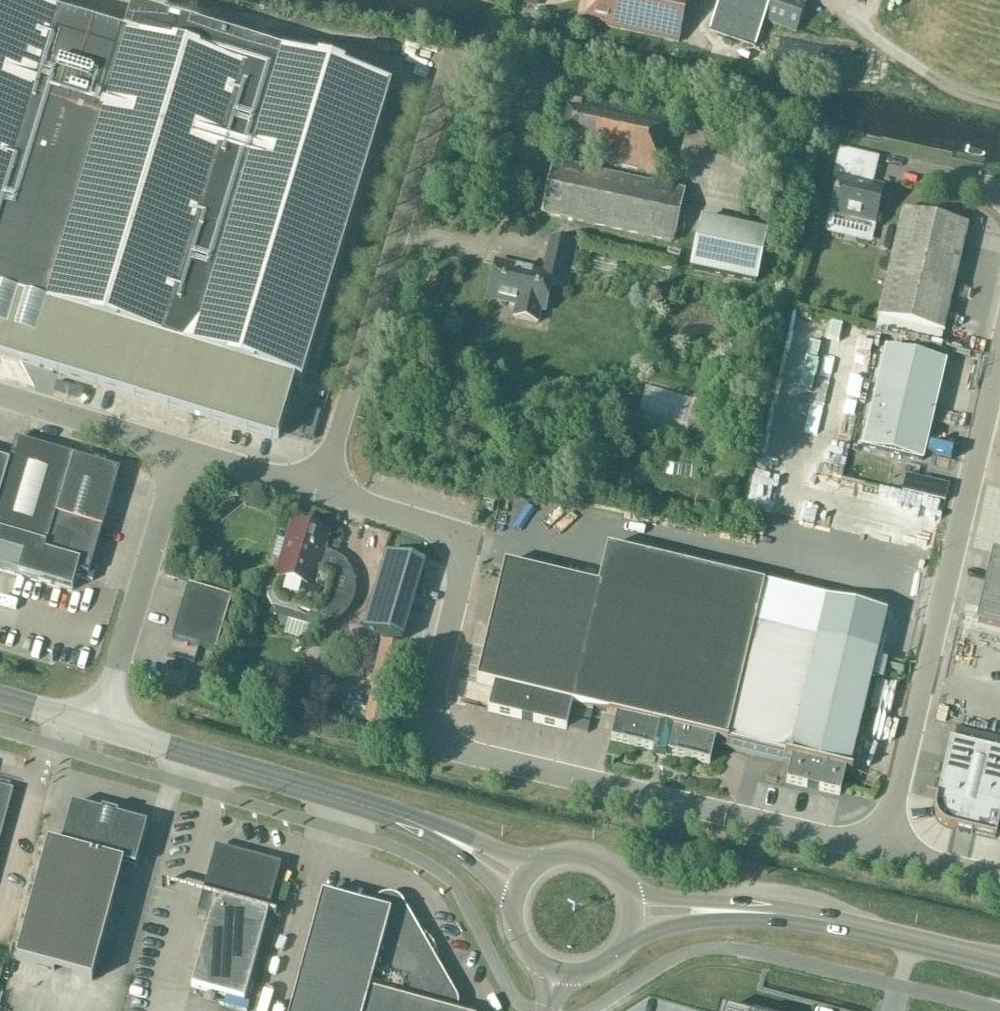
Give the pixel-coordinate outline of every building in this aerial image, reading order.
[(278,438),(294,385),(301,387),(391,92),(148,18),(130,20),(124,39),(53,17),(58,0),(36,0),(33,11),(0,1),(0,354),(278,438)] [(687,0),(587,0),(582,21),(678,42),(687,0)] [(806,2),(800,0),(771,0),(763,21),(796,32),(806,2)] [(733,13),(725,11),(706,7),(701,31),(728,37),(727,38),(752,44),(758,16),(733,11),(733,13)] [(668,178),(680,122),(586,103),(586,104),(561,99),(551,150),(573,155),(572,159),(668,178)] [(673,242),(683,192),(556,165),(545,214),(673,242)] [(737,165),(732,183),(741,186),(746,167),(737,165)] [(876,222),(884,190),(872,187),(876,174),(837,165),(834,179),(839,181),(832,211),(876,222)] [(944,332),(968,227),(903,212),(879,317),(944,332)] [(702,220),(692,268),(756,282),(766,234),(702,220)] [(566,288),(575,245),(550,239),(543,271),(496,261),(487,299),(516,305),(514,317),(538,322),(540,312),(545,313),(551,285),(566,288)] [(863,447),(922,461),(945,363),(886,349),(863,447)] [(677,426),(687,392),(644,379),(633,412),(677,426)] [(701,435),(709,406),(693,401),(685,431),(701,435)] [(96,564),(92,563),(119,471),(15,440),(8,463),(0,491),(0,569),(71,591),(75,576),(91,581),(96,564)] [(8,463),(0,460),(0,491),(8,463)] [(481,509),(492,511),(495,497),(484,494),(481,509)] [(317,568),(327,535),(292,524),(277,577),(273,576),(266,598),(272,607),(308,618),(309,613),(315,615),(325,610),(336,574),(317,568)] [(763,585),(514,527),(477,684),(495,688),(489,713),(565,730),(571,706),(616,716),(610,741),(653,751),(654,747),(668,750),(667,753),(710,763),(715,744),(791,762),(787,781),(841,794),(846,769),(850,770),(877,651),(755,623),(763,585)] [(765,539),(761,551),(776,555),(779,543),(765,539)] [(424,565),(386,554),(363,631),(401,642),(424,565)] [(999,555),(994,558),(980,619),(983,623),(999,627),(999,556),(999,555)] [(230,599),(187,585),(171,639),(214,652),(230,599)] [(287,620),(281,634),(302,642),(307,627),(287,620)] [(999,815),(999,751),(949,739),(934,803),(934,811),(937,818),(942,824),(949,828),(995,838),(999,815)] [(12,790),(0,787),(0,836),(12,790)] [(146,826),(71,806),(60,847),(47,843),(15,960),(91,981),(123,864),(135,867),(146,826)] [(210,917),(191,987),(244,1001),(281,865),(215,847),(197,914),(210,917)] [(458,1007),(458,1003),(457,998),(402,902),(398,899),(395,897),(390,895),(386,895),(381,897),(377,899),(374,902),(372,906),(371,910),(321,896),(290,1010),(457,1010),(458,1007)] [(150,908),(148,917),(168,922),(170,912),(150,908)]
